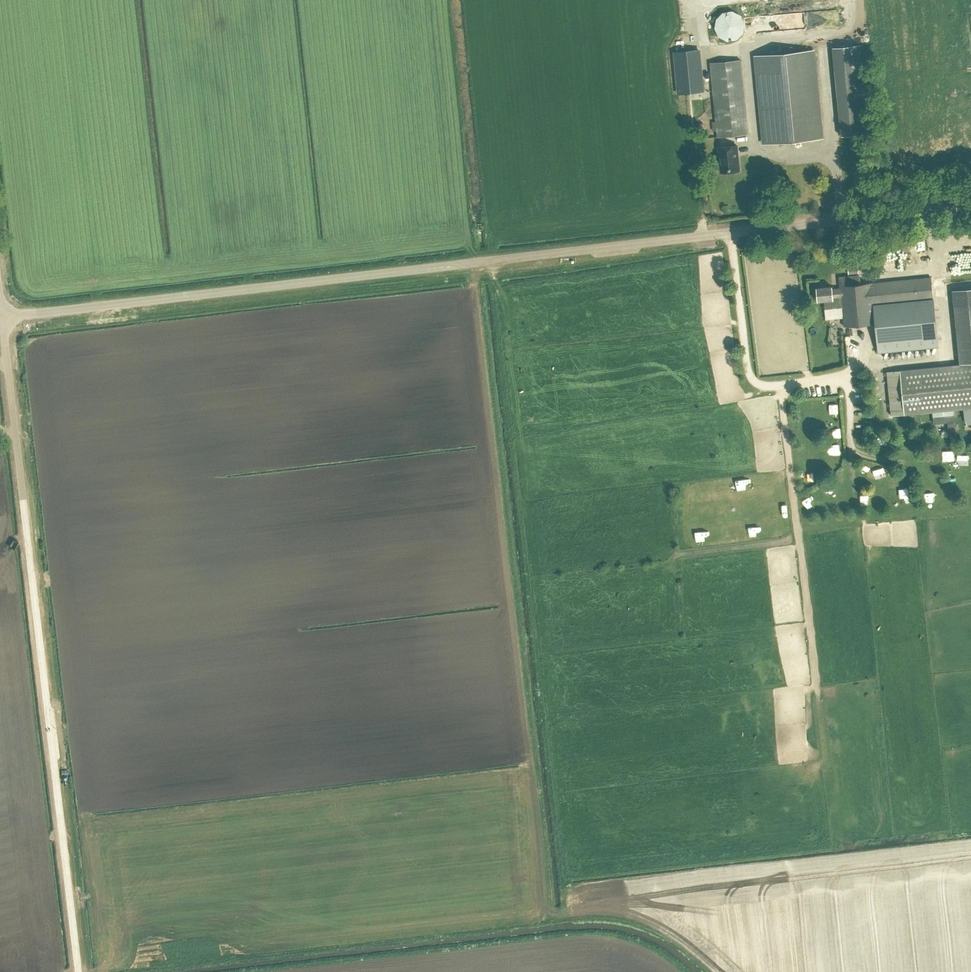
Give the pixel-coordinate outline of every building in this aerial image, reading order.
[(868,133),(860,45),(833,47),(842,136),(868,133)] [(756,55),(764,143),(822,138),(813,49),(756,55)] [(703,90),(699,50),(675,52),(679,93),(703,90)] [(710,63),(718,136),(748,133),(741,60),(710,63)] [(719,149),(722,174),(740,172),(737,147),(719,149)] [(846,267),(847,274),(857,273),(857,266),(846,267)] [(824,299),(825,318),(843,317),(843,326),(875,323),(878,351),(938,345),(932,278),(840,285),(840,288),(831,289),(831,285),(816,287),(817,300),(824,299)] [(960,363),(970,362),(970,302),(954,304),(960,363)] [(848,363),(855,362),(854,344),(847,344),(848,363)] [(960,363),(899,369),(887,370),(891,414),(904,413),(932,410),(934,421),(934,423),(942,423),(948,422),(949,432),(956,431),(955,422),(954,408),(970,406),(970,362),(960,363)] [(933,497),(933,489),(923,488),(923,496),(933,497)] [(872,497),(873,508),(882,507),(881,496),(872,497)]
